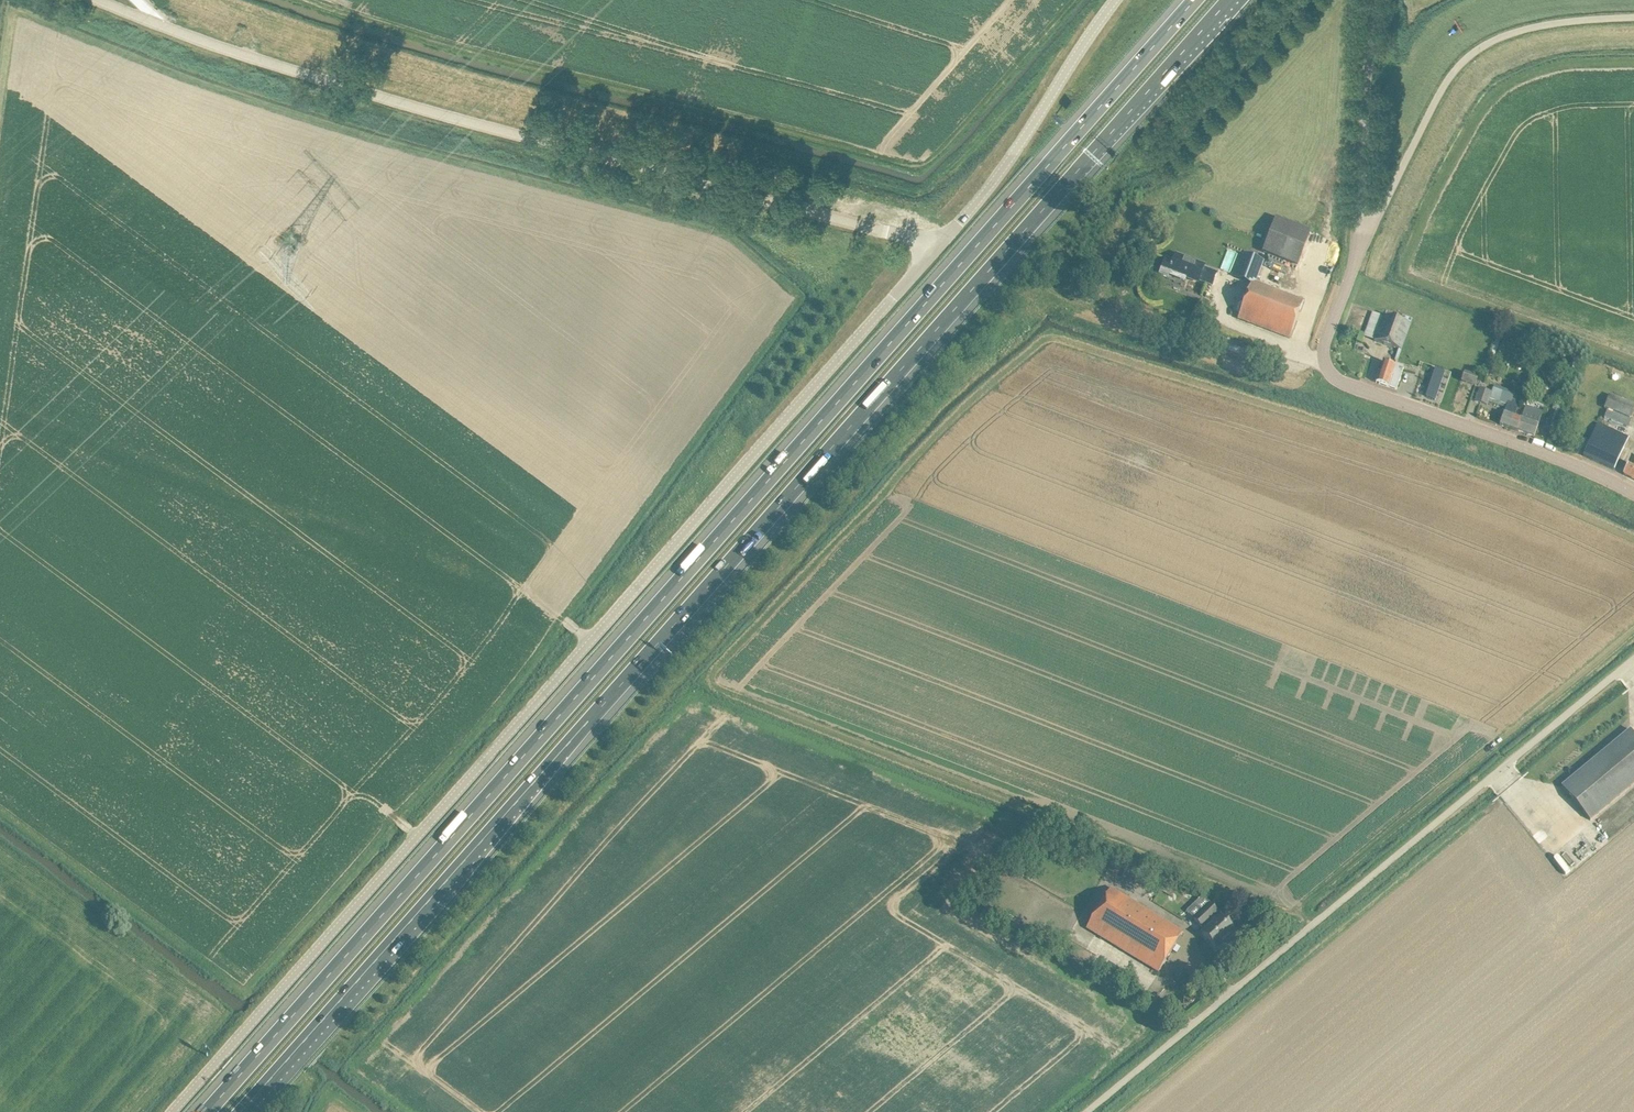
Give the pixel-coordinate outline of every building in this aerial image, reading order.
[(1297,265),(1310,231),(1276,219),(1264,252),(1297,265)] [(1289,338),(1304,300),(1255,282),(1263,261),(1244,254),(1235,277),(1251,283),(1238,319),(1289,338)] [(1204,266),(1176,255),(1173,261),(1164,257),(1158,275),(1167,278),(1169,272),(1179,275),(1198,282),(1199,280),(1212,285),(1217,273),(1204,267),(1204,266)] [(1400,322),(1393,319),(1383,315),(1374,340),(1401,350),(1405,340),(1412,319),(1402,316),(1400,322)] [(1396,390),(1400,379),(1403,369),(1383,362),(1376,383),(1396,390)] [(1435,371),(1426,397),(1435,400),(1444,374),(1435,371)] [(1475,387),(1478,378),(1464,374),(1461,382),(1475,387)] [(1521,422),(1526,407),(1525,406),(1520,422),(1514,419),(1520,402),(1512,399),(1515,392),(1495,385),(1492,393),(1479,389),(1475,402),(1487,406),(1489,399),(1507,405),(1499,426),(1517,432),(1521,422)] [(1633,405),(1620,399),(1610,395),(1605,408),(1629,418),(1633,405)] [(1533,438),(1534,438),(1537,428),(1541,418),(1543,412),(1526,407),(1521,422),(1517,432),(1533,438)] [(1554,430),(1559,414),(1552,411),(1546,427),(1554,430)] [(1614,470),(1618,460),(1628,439),(1597,425),(1583,456),(1614,470)] [(1628,464),(1623,474),(1633,480),(1633,467),(1628,464)] [(737,574),(757,551),(752,547),(732,570),(737,574)] [(1633,784),(1633,735),(1630,730),(1562,786),(1569,795),(1590,820),(1633,784)] [(1182,932),(1173,927),(1111,889),(1086,928),(1149,966),(1158,971),(1158,972),(1183,932),(1182,932)] [(1204,929),(1220,914),(1210,904),(1194,919),(1204,929)] [(1216,949),(1235,931),(1221,916),(1202,934),(1216,949)]
